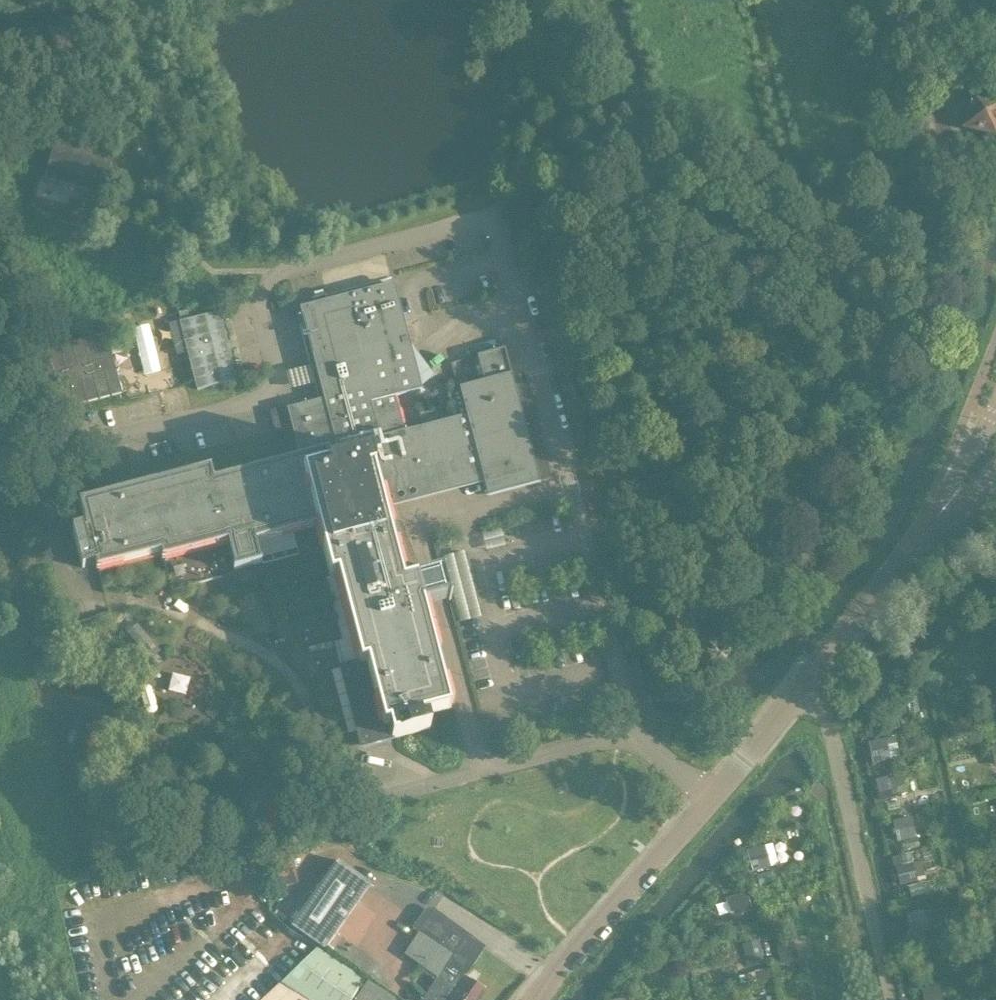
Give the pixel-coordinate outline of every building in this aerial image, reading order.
[(972,96),(970,103),(962,101),(960,109),(968,111),(964,127),(995,134),(995,131),(995,102),(972,96)] [(103,194),(113,155),(55,140),(45,179),(103,194)] [(82,527),(72,530),(82,568),(95,565),(95,564),(97,569),(161,552),(162,559),(214,545),(215,545),(227,542),(227,543),(234,567),(234,570),(243,567),(252,565),(260,563),(260,561),(255,542),(255,541),(254,540),(266,537),(266,538),(268,538),(267,536),(279,533),(279,535),(281,534),(280,533),(292,530),(292,531),(293,531),(293,530),(304,527),(305,528),(306,527),(306,526),(317,523),(317,524),(319,524),(322,535),(320,536),(320,537),(322,537),(325,548),(324,549),(324,550),(326,550),(329,561),(327,562),(327,563),(329,563),(332,574),(330,574),(331,576),(339,574),(342,585),(340,585),(340,587),(342,586),(345,598),(344,598),(344,600),(346,599),(349,610),(347,611),(347,612),(349,612),(352,623),(350,623),(351,625),(352,625),(355,636),(353,636),(354,638),(356,637),(359,649),(357,649),(357,651),(359,650),(362,661),(340,667),(358,733),(388,725),(391,737),(392,738),(394,738),(430,728),(427,718),(423,719),(423,717),(422,716),(449,709),(448,707),(447,707),(443,696),(445,696),(445,694),(444,695),(440,683),(442,683),(442,682),(440,682),(437,671),(439,670),(438,669),(437,669),(434,658),(435,657),(435,656),(433,656),(430,645),(432,645),(432,643),(430,644),(427,632),(429,632),(428,630),(427,631),(423,619),(425,619),(425,618),(423,618),(420,607),(422,606),(450,599),(443,572),(415,579),(403,582),(389,532),(388,532),(385,521),(386,520),(386,519),(384,519),(381,508),(383,508),(382,506),(381,507),(378,496),(481,468),(488,494),(538,481),(537,480),(521,417),(511,378),(512,377),(511,376),(504,349),(478,356),(485,383),(447,393),(454,419),(409,431),(404,432),(394,395),(399,394),(422,388),(418,374),(397,380),(391,356),(410,351),(393,285),(327,302),(318,304),(313,305),(301,308),(305,322),(325,399),(319,401),(318,401),(321,410),(296,416),(306,458),(300,459),(293,461),(213,482),(209,469),(79,503),(86,530),(83,531),(82,527)] [(234,380),(218,312),(180,321),(197,389),(234,380)] [(108,334),(48,348),(63,408),(122,393),(108,334)] [(541,477),(552,474),(532,393),(521,396),(541,477)] [(288,406),(273,409),(277,427),(292,423),(288,406)] [(129,630),(127,632),(150,660),(154,656),(160,651),(137,623),(134,626),(129,630)] [(140,688),(139,692),(145,712),(148,714),(153,714),(156,711),(158,708),(152,688),(148,686),(144,686),(140,688)] [(891,758),(887,738),(869,741),(874,762),(891,758)] [(880,799),(896,795),(893,779),(877,783),(880,799)] [(915,838),(911,817),(892,821),(896,842),(915,838)] [(771,866),(765,846),(747,851),(753,871),(771,866)] [(298,884),(294,858),(269,863),(273,889),(298,884)] [(291,926),(325,950),(371,884),(337,860),(291,926)] [(919,881),(914,862),(894,867),(899,886),(919,881)] [(752,910),(747,893),(727,899),(731,916),(752,910)] [(928,930),(923,909),(906,913),(910,934),(928,930)] [(482,949),(432,913),(429,920),(426,935),(425,934),(420,943),(413,956),(436,972),(433,976),(438,978),(424,999),(477,999),(483,990),(463,977),(482,949)] [(798,960),(793,940),(776,944),(781,964),(798,960)] [(747,965),(763,961),(758,941),(742,945),(747,965)] [(364,981),(317,948),(263,999),(352,999),(364,981)] [(918,972),(934,968),(931,952),(915,956),(918,972)] [(365,979),(364,981),(352,999),(395,999),(365,979)] [(922,988),(924,999),(942,999),(938,985),(922,988)]
